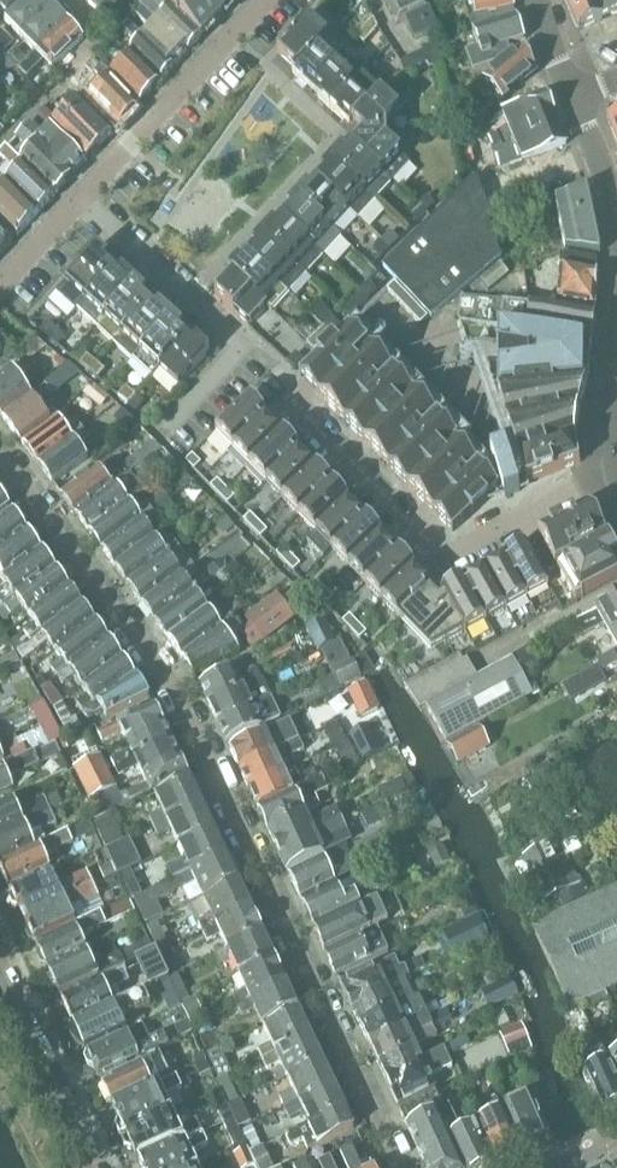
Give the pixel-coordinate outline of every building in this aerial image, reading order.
[(5,9),(13,2),(12,0),(0,0),(0,3),(5,9)] [(21,37),(52,7),(45,0),(27,0),(5,21),(21,37)] [(88,3),(104,19),(123,0),(91,0),(88,3)] [(143,11),(188,53),(202,38),(170,8),(162,0),(153,0),(143,11)] [(170,8),(202,38),(221,17),(204,0),(178,0),(170,8)] [(221,17),(237,0),(204,0),(221,17)] [(397,23),(427,9),(426,0),(386,0),(397,23)] [(475,34),(511,20),(509,10),(514,9),(512,0),(469,0),(475,34)] [(578,31),(614,16),(616,14),(616,0),(566,0),(578,31)] [(21,37),(36,53),(67,23),(52,7),(21,37)] [(295,62),(300,67),(301,68),(325,42),(326,43),(329,39),(329,38),(334,34),(339,28),(319,9),(278,54),(292,66),(295,62)] [(153,30),(145,40),(144,40),(174,67),(188,53),(143,11),(138,16),(153,30)] [(436,31),(429,14),(409,23),(416,39),(436,31)] [(373,18),(363,29),(372,37),(379,30),(373,18)] [(474,75),(506,62),(512,57),(509,47),(523,41),(523,42),(524,41),(516,18),(511,20),(475,34),(473,34),(479,51),(467,56),(474,75)] [(27,62),(18,71),(27,79),(44,61),(52,70),(83,39),(67,23),(36,53),(27,62)] [(130,55),(132,56),(160,82),(174,67),(144,40),(145,40),(129,26),(124,31),(139,45),(130,55)] [(3,54),(14,42),(1,29),(0,31),(0,51),(3,54)] [(372,37),(363,29),(355,38),(364,46),(372,37)] [(310,84),(316,89),(343,59),(352,50),(334,34),(329,38),(329,39),(326,43),(325,42),(301,68),(300,67),(293,75),(307,87),(310,84)] [(512,57),(506,62),(484,81),(462,101),(471,111),(493,92),(503,103),(535,74),(537,72),(536,69),(526,46),(525,45),(512,57)] [(437,46),(411,58),(416,69),(428,64),(430,68),(441,63),(437,46)] [(7,59),(18,71),(27,62),(15,50),(7,59)] [(132,56),(111,78),(112,79),(139,105),(160,82),(132,56)] [(416,69),(411,58),(400,63),(405,74),(416,69)] [(318,98),(331,110),(362,76),(343,59),(316,89),(321,94),(318,98)] [(112,79),(111,78),(94,62),(88,70),(105,86),(91,101),(119,127),(136,108),(109,82),(112,79)] [(347,118),(356,126),(392,87),(371,68),(363,77),(362,76),(331,110),(344,122),(347,118)] [(356,126),(365,134),(395,133),(395,118),(409,103),(392,87),(356,126)] [(502,112),(501,111),(481,129),(492,171),(506,165),(507,167),(522,161),(523,162),(567,144),(546,94),(502,112)] [(78,101),(64,116),(99,148),(112,134),(78,101)] [(38,119),(52,132),(85,163),(99,148),(64,116),(57,124),(45,112),(38,119)] [(608,123),(616,143),(616,119),(608,123)] [(30,127),(23,134),(70,179),(85,163),(52,132),(44,140),(30,127)] [(365,134),(354,146),(393,182),(410,164),(401,156),(402,154),(396,149),(395,133),(365,134)] [(33,158),(24,168),(55,197),(71,180),(70,179),(23,134),(16,142),(33,158)] [(345,148),(333,161),(375,201),(393,182),(354,146),(349,152),(345,148)] [(0,162),(0,179),(38,214),(55,197),(24,168),(7,152),(0,158),(2,160),(0,162)] [(319,184),(349,211),(358,220),(375,201),(333,161),(321,174),(325,178),(319,184)] [(0,179),(0,220),(18,237),(38,214),(0,179)] [(431,318),(502,259),(488,221),(487,223),(476,215),(484,204),(487,203),(478,180),(473,180),(384,267),(431,318)] [(310,186),(298,199),(332,230),(333,229),(349,211),(319,184),(314,189),(310,186)] [(556,203),(559,218),(591,211),(587,189),(586,189),(570,196),(556,203)] [(427,197),(417,206),(426,214),(435,206),(427,197)] [(290,215),(285,221),(324,257),(342,238),(333,229),(332,230),(298,199),(286,212),(290,215)] [(426,214),(417,206),(409,214),(417,223),(426,214)] [(559,218),(564,239),(596,233),(591,211),(559,218)] [(276,223),(264,236),(307,275),(324,257),(285,221),(280,226),(276,223)] [(13,242),(0,230),(0,257),(13,242)] [(391,232),(381,241),(390,249),(399,241),(391,232)] [(596,233),(564,239),(566,252),(600,255),(596,233)] [(256,252),(251,258),(290,294),(307,275),(264,236),(252,249),(256,252)] [(390,249),(381,241),(373,249),(381,258),(390,249)] [(75,311),(78,309),(117,267),(104,255),(100,259),(94,253),(56,293),(75,311)] [(229,274),(233,277),(233,276),(263,304),(264,303),(268,307),(273,312),(290,294),(251,258),(245,263),(242,260),(229,274)] [(559,308),(595,310),(597,293),(599,273),(596,273),(597,261),(578,259),(563,258),(562,270),(559,308)] [(78,309),(96,326),(132,288),(126,283),(130,279),(117,267),(78,309)] [(233,276),(233,277),(237,281),(232,286),(228,282),(215,296),(249,327),(268,307),(264,303),(263,304),(233,276)] [(369,283),(360,292),(369,300),(377,292),(369,283)] [(387,290),(421,325),(428,318),(395,283),(387,290)] [(96,326),(115,343),(154,301),(141,289),(137,293),(132,288),(96,326)] [(369,300),(360,292),(351,300),(360,309),(369,300)] [(115,343),(133,361),(169,322),(163,317),(167,313),(154,301),(115,343)] [(357,320),(350,327),(349,326),(299,375),(309,385),(453,533),(492,494),(496,498),(504,495),(505,497),(520,492),(519,490),(517,485),(525,482),(526,483),(580,463),(576,438),(576,437),(580,411),(587,386),(596,316),(531,308),(530,309),(462,301),(459,321),(499,434),(476,442),(367,330),(357,320)] [(333,318),(324,327),(332,336),(341,327),(333,318)] [(40,332),(59,348),(67,338),(48,322),(40,332)] [(151,378),(159,369),(191,335),(178,323),(174,327),(169,322),(133,361),(151,378)] [(332,336),(324,327),(315,336),(324,344),(332,336)] [(191,335),(159,369),(179,387),(207,357),(200,351),(204,348),(191,335)] [(37,339),(24,354),(29,361),(47,348),(37,339)] [(288,363),(296,371),(305,362),(297,354),(288,363)] [(79,364),(98,380),(106,371),(87,355),(79,364)] [(3,418),(32,396),(12,370),(0,378),(0,414),(3,418)] [(109,398),(93,384),(84,394),(98,406),(104,405),(109,398)] [(118,397),(137,412),(145,403),(126,387),(118,397)] [(52,423),(32,396),(3,418),(23,445),(52,423)] [(216,431),(233,449),(267,416),(249,398),(216,431)] [(139,426),(125,413),(117,422),(131,436),(139,426)] [(233,449),(250,466),(283,433),(267,416),(233,449)] [(57,418),(52,423),(23,445),(38,465),(83,431),(76,422),(66,430),(57,418)] [(83,431),(38,465),(53,485),(88,458),(79,448),(90,440),(83,431)] [(250,466),(266,483),(300,450),(283,433),(250,466)] [(266,483),(283,499),(316,467),(300,450),(266,483)] [(186,461),(194,470),(201,463),(193,454),(186,461)] [(62,497),(76,516),(139,468),(132,458),(120,467),(121,469),(107,480),(99,469),(62,497)] [(283,499),(299,516),(333,484),(316,467),(283,499)] [(76,516),(89,534),(129,504),(144,494),(137,484),(146,478),(139,468),(76,516)] [(211,487),(219,496),(226,489),(218,480),(211,487)] [(299,516),(316,533),(349,501),(333,484),(299,516)] [(226,489),(219,496),(228,504),(235,498),(226,489)] [(89,534),(102,551),(169,501),(164,493),(152,502),(151,501),(136,513),(129,504),(89,534)] [(10,508),(0,495),(0,515),(10,508)] [(102,551),(115,569),(155,539),(148,530),(176,510),(169,501),(102,551)] [(324,559),(332,550),(366,517),(349,501),(316,533),(307,542),(324,559)] [(542,536),(540,537),(556,566),(607,538),(590,509),(573,519),(568,521),(549,532),(542,536)] [(27,532),(12,512),(0,521),(0,552),(27,532)] [(244,521),(252,529),(259,523),(251,514),(244,521)] [(332,550),(349,567),(382,534),(366,517),(332,550)] [(259,523),(252,529),(261,538),(268,531),(259,523)] [(4,578),(41,550),(27,532),(0,552),(0,572),(4,578)] [(349,567),(365,584),(399,551),(382,534),(349,567)] [(254,545),(245,537),(239,543),(247,551),(254,545)] [(540,537),(526,545),(542,574),(556,566),(540,537)] [(115,569),(128,586),(178,549),(171,540),(161,548),(155,539),(115,569)] [(576,602),(616,579),(616,569),(616,567),(616,566),(616,556),(609,543),(608,540),(607,541),(558,569),(561,576),(562,576),(566,584),(568,587),(573,595),(572,595),(576,602)] [(526,545),(504,557),(527,598),(549,586),(542,574),(526,545)] [(277,555),(285,563),(292,556),(284,548),(277,555)] [(128,586),(143,605),(181,575),(174,566),(184,558),(178,549),(128,586)] [(5,608),(56,570),(41,550),(4,578),(1,580),(9,591),(0,598),(0,601),(5,608)] [(365,584),(382,601),(415,568),(399,551),(365,584)] [(292,556),(285,563),(294,572),(301,565),(292,556)] [(504,557),(484,569),(507,610),(527,598),(504,557)] [(382,601),(398,618),(432,585),(415,568),(382,601)] [(484,569),(463,580),(486,621),(507,610),(484,569)] [(28,617),(69,588),(56,570),(5,608),(0,611),(0,617),(4,622),(22,609),(28,617)] [(143,605),(156,623),(205,585),(199,577),(188,585),(181,575),(143,605)] [(463,580),(442,592),(465,633),(486,621),(463,580)] [(310,588),(318,597),(325,590),(317,581),(310,588)] [(156,623),(169,641),(208,611),(201,602),(211,594),(205,585),(156,623)] [(432,585),(398,618),(405,624),(432,651),(462,634),(462,635),(465,633),(442,592),(441,593),(443,596),(439,598),(430,589),(433,586),(432,585)] [(11,643),(17,653),(81,605),(69,588),(28,617),(35,626),(24,634),(11,643)] [(325,590),(318,597),(327,606),(334,599),(325,590)] [(241,633),(252,650),(294,620),(276,595),(245,619),(250,626),(241,633)] [(604,624),(616,648),(616,599),(596,610),(597,611),(578,622),(585,635),(604,624)] [(169,641),(182,659),(231,620),(245,609),(239,601),(214,620),(208,611),(169,641)] [(48,643),(54,652),(95,622),(81,605),(17,653),(22,662),(48,643)] [(343,622),(351,631),(358,624),(350,616),(343,622)] [(336,642),(325,619),(307,628),(318,651),(336,642)] [(231,620),(182,659),(194,675),(240,654),(229,638),(239,630),(231,620)] [(51,669),(57,677),(107,640),(95,622),(54,652),(61,661),(51,669)] [(358,624),(351,631),(360,640),(367,633),(358,624)] [(73,678),(80,688),(121,658),(107,640),(57,677),(63,686),(73,678)] [(332,670),(333,670),(351,661),(341,641),(322,651),(332,670)] [(602,670),(616,662),(616,658),(614,653),(598,662),(602,670)] [(426,707),(446,743),(533,696),(513,659),(482,676),(482,677),(478,679),(467,659),(464,661),(460,654),(404,686),(420,710),(426,707)] [(83,713),(87,711),(134,676),(121,658),(80,688),(87,697),(77,704),(83,713)] [(352,661),(351,661),(333,670),(341,687),(361,678),(352,661)] [(200,685),(209,705),(261,681),(257,671),(239,679),(234,669),(200,685)] [(134,676),(87,711),(83,714),(89,723),(104,712),(107,717),(149,696),(134,676)] [(209,705),(218,724),(253,707),(248,698),(266,690),(261,681),(209,705)] [(346,691),(360,717),(377,707),(363,682),(346,691)] [(122,734),(127,743),(164,725),(155,707),(98,734),(103,743),(122,734)] [(253,707),(218,724),(227,744),(280,720),(275,709),(257,717),(253,707)] [(45,725),(55,745),(65,740),(55,720),(45,725)] [(64,726),(68,734),(79,727),(75,720),(64,726)] [(328,726),(342,762),(357,757),(344,720),(328,726)] [(111,761),(115,769),(172,742),(164,725),(127,743),(131,752),(111,761)] [(350,736),(364,762),(382,752),(368,726),(350,736)] [(230,749),(239,770),(300,741),(295,732),(287,736),(283,729),(276,733),(279,739),(270,743),(265,733),(230,749)] [(239,770),(249,789),(283,774),(279,763),(304,751),(300,741),(239,770)] [(138,767),(143,777),(180,759),(172,742),(115,769),(119,776),(138,767)] [(13,790),(24,785),(19,775),(61,756),(56,744),(55,745),(34,754),(0,770),(0,797),(14,791),(13,790)] [(366,761),(373,777),(405,760),(397,745),(366,761)] [(125,807),(100,756),(75,768),(90,801),(102,796),(110,814),(125,807)] [(180,759),(143,777),(148,786),(128,796),(131,804),(188,777),(180,759)] [(526,784),(539,807),(581,783),(568,760),(526,784)] [(249,789),(258,810),(318,783),(314,772),(288,784),(283,774),(249,789)] [(405,781),(399,784),(381,792),(386,803),(407,794),(418,788),(411,774),(403,778),(405,781)] [(150,818),(154,828),(202,805),(190,780),(156,796),(163,812),(150,818)] [(258,810),(268,831),(305,814),(301,805),(328,793),(323,781),(318,783),(258,810)] [(51,812),(50,811),(63,804),(58,794),(45,801),(44,799),(37,802),(35,798),(28,801),(30,806),(18,811),(13,800),(0,806),(0,836),(51,812)] [(172,831),(179,846),(214,830),(202,805),(154,828),(159,838),(172,831)] [(268,831),(278,852),(341,822),(336,811),(309,824),(305,814),(268,831)] [(47,844),(41,832),(57,825),(51,812),(0,836),(0,866),(47,844)] [(374,826),(378,836),(396,828),(395,824),(392,818),(374,826)] [(341,822),(278,852),(287,872),(324,855),(320,846),(346,833),(341,822)] [(0,866),(0,870),(9,889),(50,870),(45,857),(73,844),(80,860),(102,850),(91,824),(69,834),(68,833),(47,844),(0,866)] [(173,868),(178,878),(225,855),(214,830),(179,846),(186,861),(173,868)] [(289,876),(300,899),(334,883),(328,870),(350,860),(368,851),(384,843),(381,837),(375,836),(364,842),(357,845),(352,847),(345,850),(289,876)] [(523,858),(535,881),(569,862),(558,840),(523,858)] [(427,848),(436,870),(450,863),(440,842),(427,848)] [(108,849),(119,875),(134,869),(123,843),(108,849)] [(595,861),(590,852),(577,858),(581,867),(595,861)] [(225,855),(178,878),(183,888),(196,881),(203,897),(237,881),(225,855)] [(569,862),(535,881),(546,903),(559,897),(564,908),(586,896),(569,862)] [(450,863),(436,870),(424,875),(432,890),(446,882),(446,884),(457,879),(450,863)] [(20,910),(24,919),(93,886),(87,873),(58,887),(52,873),(11,893),(12,894),(10,899),(13,906),(18,908),(19,910),(20,910)] [(302,904),(314,928),(369,902),(364,890),(359,878),(336,888),(302,904)] [(198,922),(203,932),(251,909),(239,884),(204,900),(211,916),(198,922)] [(36,945),(90,920),(83,906),(99,898),(93,886),(24,919),(28,928),(29,930),(26,935),(30,942),(35,943),(36,945)] [(555,916),(533,927),(570,1008),(616,987),(616,888),(555,916)] [(133,899),(145,924),(158,918),(145,893),(133,899)] [(90,920),(36,945),(39,952),(40,954),(38,959),(41,966),(46,968),(47,969),(86,951),(80,938),(106,926),(135,911),(130,900),(101,914),(90,920)] [(369,902),(314,928),(324,951),(381,924),(376,914),(370,901),(369,902)] [(221,936),(228,950),(262,934),(251,909),(203,932),(207,942),(221,936)] [(445,927),(455,949),(491,933),(482,911),(445,927)] [(382,928),(326,954),(336,977),(388,952),(382,940),(410,927),(407,916),(382,928)] [(147,928),(159,953),(169,948),(157,923),(147,928)] [(232,960),(239,975),(274,958),(262,934),(228,950),(214,956),(219,966),(232,960)] [(149,941),(138,947),(143,957),(154,952),(149,941)] [(169,948),(159,953),(170,973),(180,968),(169,948)] [(137,960),(150,990),(168,981),(167,979),(169,978),(157,951),(154,952),(143,957),(142,957),(137,960)] [(57,990),(61,997),(126,967),(120,955),(94,968),(88,955),(49,973),(50,975),(48,980),(51,987),(56,988),(57,990)] [(233,996),(238,1006),(286,983),(274,958),(239,975),(246,990),(233,996)] [(340,984),(350,1005),(405,979),(395,958),(376,967),(340,984)] [(62,1001),(74,1026),(123,1003),(116,990),(130,983),(124,972),(62,1001)] [(167,979),(168,981),(172,990),(179,1003),(190,998),(178,973),(169,978),(167,979)] [(350,1005),(359,1026),(396,1008),(391,997),(409,988),(405,979),(350,1005)] [(123,1003),(74,1026),(77,1033),(71,1039),(80,1052),(85,1050),(126,1031),(120,1018),(149,1004),(148,1002),(172,990),(168,981),(150,990),(144,993),(123,1003)] [(286,983),(238,1006),(242,1016),(256,1010),(263,1025),(298,1008),(286,983)] [(473,1001),(480,1016),(513,1000),(506,985),(473,1001)] [(181,1003),(192,1025),(206,1018),(196,996),(181,1003)] [(359,1026),(369,1046),(428,1018),(424,1009),(401,1020),(396,1008),(359,1026)] [(258,1050),(263,1060),(311,1037),(299,1011),(264,1028),(271,1043),(258,1050)] [(369,1046),(379,1066),(415,1049),(410,1038),(432,1027),(428,1018),(369,1046)] [(187,1022),(175,1028),(180,1038),(192,1032),(187,1022)] [(498,1035),(504,1048),(508,1059),(531,1049),(524,1034),(528,1032),(523,1022),(520,1023),(521,1025),(498,1035)] [(143,1027),(87,1054),(88,1055),(86,1061),(88,1067),(94,1069),(95,1071),(99,1078),(124,1066),(139,1059),(168,1045),(163,1034),(149,1040),(143,1027)] [(281,1063),(288,1078),(323,1061),(311,1037),(263,1060),(268,1070),(281,1063)] [(604,1111),(616,1104),(616,1081),(599,1043),(588,1048),(594,1061),(583,1067),(585,1072),(604,1111)] [(218,1046),(203,1053),(207,1061),(217,1082),(228,1076),(227,1075),(231,1073),(218,1046)] [(610,1059),(616,1072),(616,1047),(608,1052),(611,1058),(610,1059)] [(379,1066),(388,1086),(447,1059),(443,1050),(421,1060),(415,1049),(379,1066)] [(193,1058),(196,1066),(207,1061),(203,1053),(193,1058)] [(164,1055),(147,1062),(154,1081),(172,1073),(164,1055)] [(139,1059),(124,1066),(126,1070),(101,1081),(105,1089),(104,1090),(105,1092),(102,1094),(107,1106),(111,1104),(112,1106),(152,1087),(139,1059)] [(447,1059),(388,1086),(398,1107),(434,1090),(429,1078),(451,1068),(447,1059)] [(196,1066),(210,1096),(221,1091),(217,1082),(207,1061),(196,1066)] [(281,1099),(286,1109),(334,1086),(323,1061),(288,1078),(295,1092),(281,1099)] [(217,1082),(221,1091),(228,1105),(239,1100),(228,1076),(217,1082)] [(116,1128),(121,1138),(172,1114),(165,1099),(182,1090),(177,1080),(113,1110),(118,1121),(116,1128)] [(286,1109),(296,1130),(344,1107),(334,1086),(286,1109)] [(207,1133),(224,1125),(235,1119),(228,1105),(221,1091),(210,1096),(217,1111),(200,1118),(207,1133)] [(503,1104),(523,1149),(549,1137),(531,1097),(530,1098),(527,1092),(503,1104)] [(407,1127),(426,1167),(464,1167),(438,1112),(442,1110),(435,1095),(425,1100),(432,1115),(407,1127)] [(400,1112),(407,1127),(432,1115),(425,1100),(400,1112)] [(491,1116),(477,1122),(496,1162),(520,1150),(499,1105),(488,1111),(491,1116)] [(344,1107),(296,1130),(286,1135),(291,1146),(303,1140),(309,1151),(354,1129),(345,1111),(346,1110),(344,1107)] [(442,1110),(438,1112),(464,1167),(483,1167),(492,1164),(474,1126),(461,1132),(449,1107),(442,1110)] [(172,1114),(121,1138),(126,1149),(133,1152),(138,1162),(201,1132),(196,1121),(179,1129),(172,1114)] [(224,1125),(237,1152),(248,1147),(235,1119),(224,1125)] [(191,1155),(208,1147),(203,1136),(139,1166),(140,1167),(198,1167),(191,1155)] [(346,1167),(360,1167),(352,1152),(347,1141),(336,1146),(341,1157),(346,1167)] [(250,1152),(258,1167),(273,1167),(264,1146),(250,1152)] [(237,1152),(238,1153),(234,1155),(240,1167),(258,1167),(250,1152),(248,1147),(237,1152)] [(320,1167),(334,1167),(331,1162),(326,1151),(315,1156),(320,1167)]
